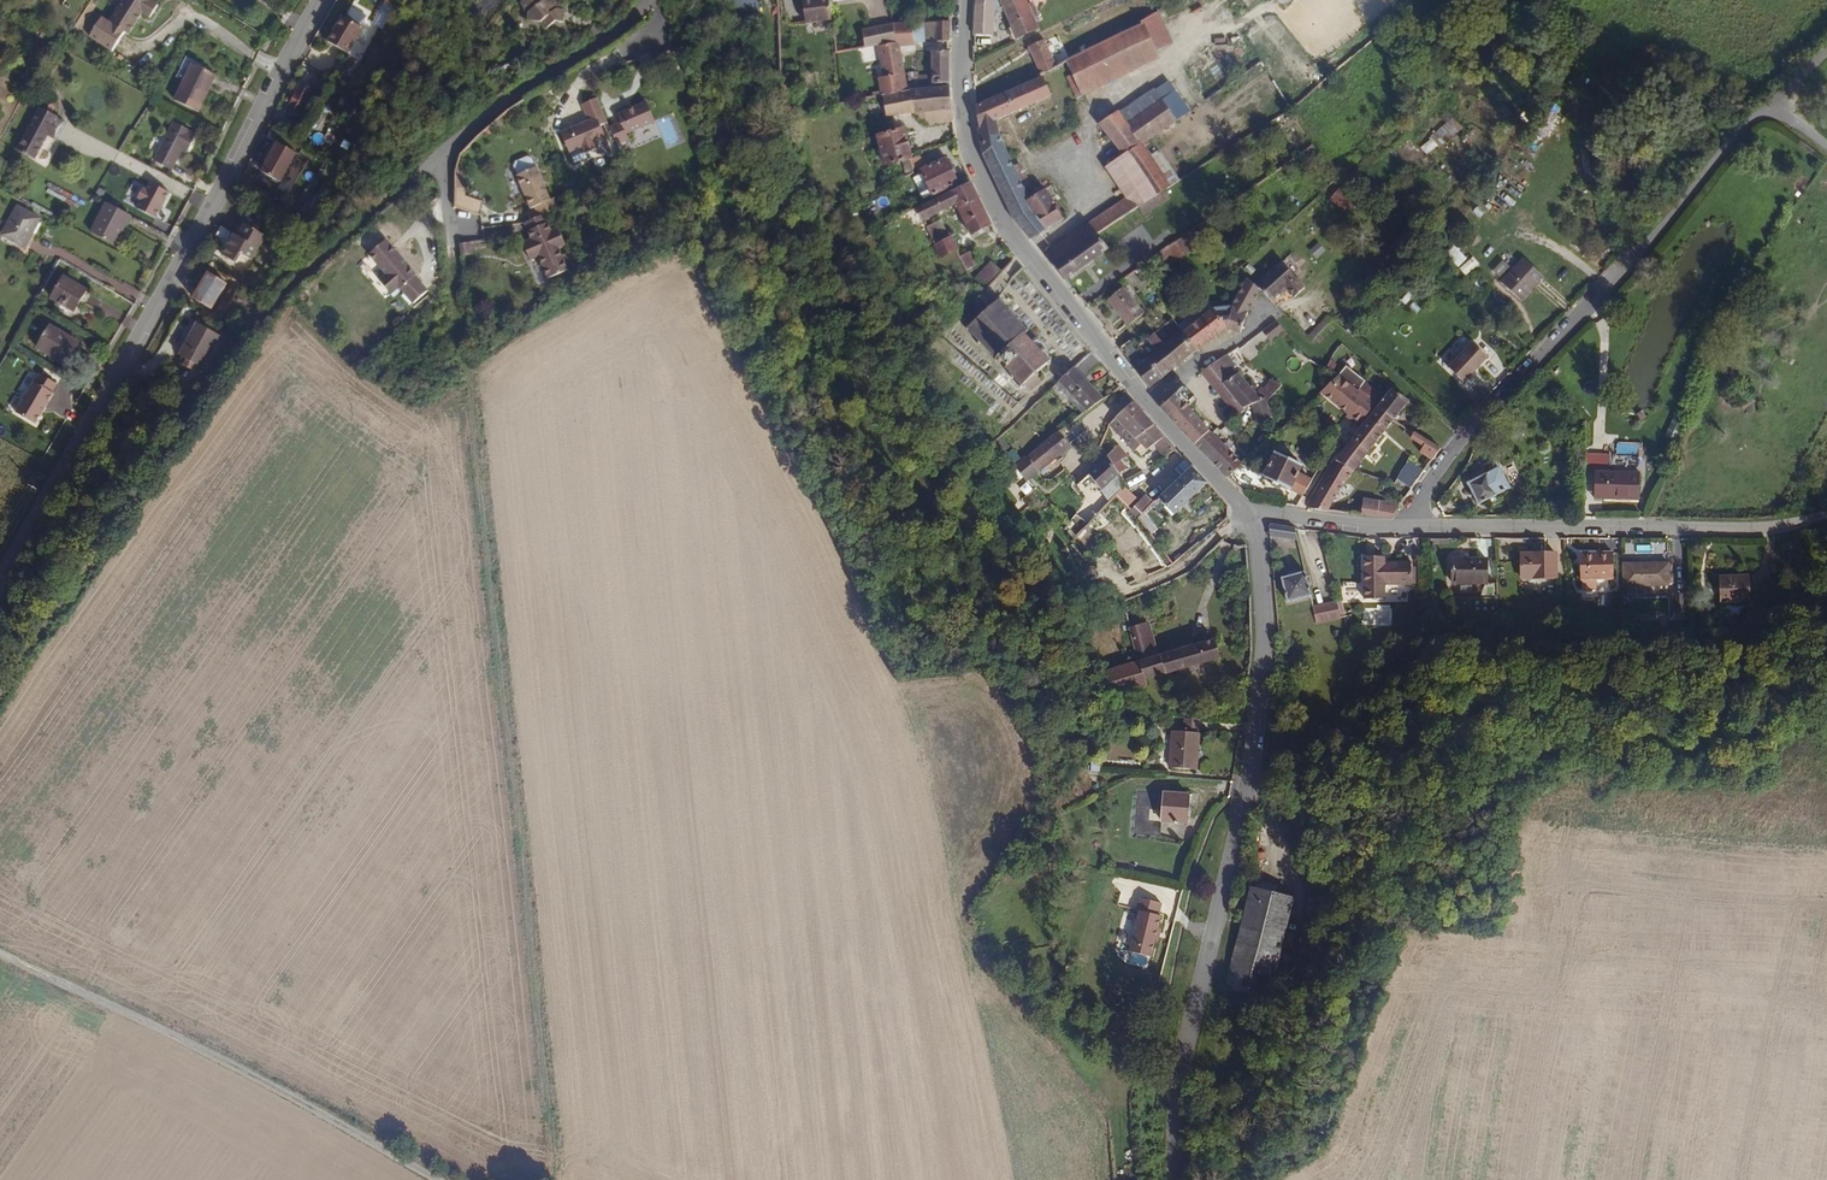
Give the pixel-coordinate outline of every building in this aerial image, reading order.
[(87,34),(111,50),(124,31),(127,33),(141,12),(148,17),(157,5),(149,0),(122,0),(108,21),(100,15),(87,34)] [(545,28),(555,21),(563,21),(563,10),(556,10),(556,3),(553,0),(522,0),(519,2),(526,11),(526,20),(540,20),(545,28)] [(731,16),(759,16),(759,2),(757,0),(731,0),(731,16)] [(828,0),(801,0),(804,23),(830,19),(828,3),(828,0)] [(1026,0),(975,0),(974,2),(973,34),(975,34),(993,35),(994,10),(1002,7),(1010,23),(1032,14),(1026,0)] [(1171,39),(1158,11),(1154,13),(1141,19),(1142,22),(1130,29),(1071,58),(1065,61),(1079,87),(1084,97),(1161,57),(1155,47),(1171,39)] [(1017,38),(1039,29),(1032,14),(1010,23),(1017,38)] [(348,52),(362,27),(343,16),(329,41),(348,52)] [(937,20),(924,21),(925,42),(937,40),(937,20)] [(950,40),(950,20),(937,20),(937,40),(947,40),(950,40)] [(914,43),(912,21),(894,22),(898,44),(899,44),(914,43)] [(912,21),(914,43),(925,42),(924,21),(912,21)] [(898,44),(894,22),(883,24),(887,45),(898,44)] [(887,45),(883,24),(862,28),(864,49),(879,46),(887,45)] [(1054,62),(1048,49),(1044,40),(1028,47),(1038,69),(1054,62)] [(1068,56),(1062,43),(1048,49),(1054,62),(1062,59),(1068,56)] [(906,80),(899,44),(898,44),(887,45),(879,46),(883,76),(878,77),(879,94),(909,88),(906,80)] [(949,81),(950,49),(947,49),(931,51),(932,82),(948,81),(949,81)] [(187,59),(177,78),(185,83),(174,102),(197,114),(217,78),(206,72),(207,69),(187,59)] [(1007,207),(1016,220),(1030,239),(1064,219),(1045,187),(1032,186),(1026,189),(1000,136),(997,120),(1051,96),(1042,75),(997,94),(996,91),(989,94),(990,97),(975,104),(977,130),(981,152),(986,164),(991,175),(1007,207)] [(1163,128),(1191,109),(1170,80),(1121,113),(1143,141),(1163,128)] [(292,83),(278,108),(289,114),(303,90),(292,83)] [(951,122),(948,85),(919,87),(909,88),(913,112),(915,113),(927,125),(951,122)] [(913,112),(909,88),(879,94),(884,118),(913,112)] [(603,137),(599,125),(606,122),(596,97),(581,103),(587,119),(559,129),(567,151),(581,146),(583,152),(595,148),(592,141),(603,137)] [(655,121),(647,101),(617,112),(620,120),(610,124),(616,142),(627,138),(628,138),(626,132),(655,121)] [(67,119),(40,105),(16,149),(35,159),(49,133),(57,137),(67,119)] [(1410,136),(1421,148),(1431,139),(1439,148),(1462,127),(1444,107),(1410,136)] [(1100,123),(1123,154),(1153,197),(1164,191),(1181,180),(1167,160),(1160,165),(1158,163),(1156,160),(1162,156),(1152,142),(1146,146),(1143,141),(1121,113),(1119,110),(1100,123)] [(291,128),(294,122),(285,117),(282,122),(291,128)] [(174,122),(154,158),(171,167),(181,149),(186,152),(195,136),(191,133),(191,132),(174,122)] [(915,159),(907,127),(878,135),(885,166),(915,159)] [(629,145),(627,138),(616,142),(619,149),(629,145)] [(283,183),(300,153),(276,140),(259,170),(283,183)] [(1125,197),(1053,247),(1062,259),(1097,235),(1138,208),(1153,197),(1123,154),(1104,167),(1125,197)] [(534,166),(530,157),(526,156),(515,161),(514,165),(517,173),(534,166)] [(948,162),(923,172),(933,198),(959,187),(948,162)] [(548,198),(535,165),(534,166),(517,173),(516,173),(529,206),(534,204),(538,214),(543,212),(557,207),(553,196),(548,198)] [(156,217),(170,192),(150,182),(137,207),(156,217)] [(980,200),(973,185),(920,206),(926,219),(958,205),(960,208),(980,200)] [(1337,189),(1330,197),(1345,210),(1352,203),(1337,189)] [(1144,215),(1170,198),(1164,191),(1153,197),(1138,208),(1144,215)] [(992,227),(980,200),(960,208),(974,236),(992,227)] [(115,245),(127,225),(131,218),(132,217),(106,202),(104,205),(100,211),(89,231),(115,245)] [(23,235),(35,215),(17,205),(1,233),(22,245),(27,237),(23,235)] [(563,243),(556,226),(550,229),(543,212),(538,214),(524,220),(531,237),(522,241),(529,257),(537,254),(546,275),(565,268),(556,246),(563,243)] [(30,239),(42,219),(35,215),(23,235),(27,237),(30,239)] [(232,232),(221,253),(236,261),(241,253),(253,260),(267,235),(244,222),(237,234),(232,232)] [(1066,280),(1108,251),(1097,235),(1062,259),(1053,264),(1066,280)] [(957,250),(951,237),(936,243),(942,256),(957,250)] [(1189,247),(1181,237),(1160,251),(1167,262),(1177,255),(1189,247)] [(417,274),(387,240),(369,256),(387,275),(380,281),(393,294),(399,288),(413,302),(428,290),(416,275),(417,274)] [(473,253),(471,242),(459,244),(461,255),(473,253)] [(1456,268),(1467,260),(1456,246),(1446,254),(1456,268)] [(1062,259),(1053,247),(1047,256),(1053,264),(1062,259)] [(975,263),(966,250),(960,254),(968,267),(975,263)] [(1464,275),(1478,266),(1473,258),(1459,268),(1464,275)] [(1523,259),(1501,285),(1521,302),(1543,276),(1523,259)] [(994,280),(1004,268),(995,261),(984,272),(994,280)] [(1304,286),(1279,264),(1257,288),(1260,291),(1273,303),(1282,293),(1286,288),(1289,290),(1296,296),(1304,286)] [(212,309),(228,283),(207,271),(191,297),(212,309)] [(975,299),(985,291),(994,280),(984,272),(977,280),(960,294),(969,305),(975,299)] [(1135,273),(1127,279),(1131,286),(1140,280),(1135,273)] [(62,275),(50,296),(73,310),(85,288),(62,275)] [(1257,288),(1244,277),(1240,287),(1256,300),(1260,291),(1257,288)] [(1124,287),(1108,298),(1127,324),(1143,313),(1124,287)] [(1249,313),(1256,300),(1240,287),(1230,306),(1249,313)] [(131,290),(126,299),(134,303),(139,294),(131,290)] [(1027,334),(1033,328),(1031,326),(1028,328),(1021,320),(1023,318),(1021,315),(1018,317),(1012,310),(1014,308),(1012,305),(1009,307),(1005,302),(1006,300),(1003,299),(1002,300),(1000,299),(999,297),(995,301),(990,296),(989,296),(985,291),(975,299),(984,310),(965,327),(968,330),(970,329),(977,338),(976,340),(978,342),(980,340),(983,343),(981,345),(983,347),(985,346),(994,356),(992,358),(995,360),(997,359),(999,361),(1003,358),(1006,363),(1004,365),(1006,368),(1009,365),(1016,373),(1013,375),(1016,377),(1018,375),(1025,383),(1023,385),(1026,388),(1029,385),(1031,387),(1032,389),(1056,368),(1052,364),(1054,362),(1052,359),(1050,361),(1043,353),(1047,349),(1037,338),(1033,342),(1027,334)] [(1240,332),(1249,313),(1230,306),(1228,311),(1216,312),(1213,308),(1182,332),(1196,351),(1228,327),(1240,332)] [(1182,332),(1173,320),(1167,324),(1176,336),(1182,332)] [(1285,331),(1276,320),(1262,332),(1271,342),(1285,331)] [(195,322),(181,351),(179,356),(203,367),(203,366),(218,334),(195,322)] [(50,325),(36,348),(63,364),(77,340),(50,325)] [(1196,351),(1182,332),(1176,336),(1163,346),(1177,365),(1196,351)] [(1154,353),(1144,340),(1139,344),(1149,357),(1154,353)] [(1472,340),(1448,366),(1464,381),(1488,355),(1472,340)] [(361,358),(368,352),(359,342),(352,349),(361,358)] [(1177,365),(1163,346),(1154,353),(1149,357),(1163,376),(1177,365)] [(1103,396),(1082,373),(1099,358),(1091,349),(1061,378),(1053,386),(1082,414),(1089,408),(1103,396)] [(1256,392),(1226,355),(1211,365),(1243,408),(1251,404),(1268,401),(1282,385),(1273,380),(1256,392)] [(1163,376),(1149,357),(1135,367),(1150,386),(1163,376)] [(1243,408),(1211,365),(1202,371),(1235,414),(1243,408)] [(1373,400),(1357,390),(1362,384),(1363,382),(1345,366),(1335,379),(1321,392),(1350,416),(1348,418),(1355,424),(1361,416),(1367,409),(1373,401),(1373,400)] [(59,384),(40,373),(15,413),(35,425),(54,394),(53,393),(59,384)] [(1214,432),(1184,401),(1193,392),(1184,382),(1161,405),(1200,446),(1214,432)] [(1379,392),(1363,382),(1362,384),(1357,390),(1373,400),(1379,392)] [(1386,393),(1381,399),(1375,407),(1394,420),(1410,400),(1392,385),(1386,393)] [(1767,389),(1752,385),(1749,395),(1763,399),(1767,389)] [(1164,434),(1133,401),(1107,424),(1133,452),(1135,450),(1140,456),(1149,448),(1155,442),(1164,434)] [(1273,416),(1268,401),(1251,404),(1252,407),(1253,409),(1259,424),(1273,416)] [(1757,402),(1755,409),(1762,411),(1764,405),(1757,402)] [(1372,447),(1394,420),(1375,407),(1370,412),(1367,409),(1361,416),(1365,419),(1353,434),(1372,447)] [(1033,473),(1068,445),(1057,431),(1022,459),(1033,473)] [(1242,461),(1214,432),(1200,446),(1226,475),(1229,474),(1240,464),(1242,461)] [(1431,459),(1440,448),(1414,433),(1411,437),(1417,441),(1417,440),(1423,444),(1418,451),(1431,459)] [(1174,445),(1164,434),(1155,442),(1165,453),(1172,447),(1174,445)] [(1355,468),(1372,447),(1353,434),(1334,459),(1355,468)] [(1123,458),(1129,453),(1118,443),(1107,452),(1108,457),(1115,465),(1123,458)] [(1299,472),(1303,465),(1273,450),(1266,465),(1261,473),(1288,487),(1303,495),(1311,478),(1299,472)] [(1102,488),(1121,471),(1115,465),(1108,457),(1099,464),(1089,474),(1102,488)] [(1128,465),(1123,458),(1115,465),(1121,471),(1128,465)] [(1191,465),(1184,458),(1176,466),(1183,474),(1191,465)] [(1033,473),(1022,459),(1015,465),(1026,479),(1033,473)] [(1339,491),(1355,468),(1334,459),(1325,471),(1319,480),(1309,498),(1305,507),(1329,509),(1339,491)] [(1424,469),(1408,459),(1403,467),(1396,479),(1410,488),(1418,477),(1424,469)] [(1163,524),(1206,482),(1191,465),(1183,474),(1158,498),(1153,501),(1150,507),(1147,508),(1163,524)] [(1499,466),(1467,482),(1479,504),(1510,488),(1499,466)] [(1640,500),(1640,473),(1597,471),(1596,492),(1604,492),(1604,499),(1640,500)] [(1393,515),(1400,505),(1401,503),(1399,502),(1380,500),(1364,498),(1362,513),(1393,515)] [(1297,539),(1295,528),(1269,523),(1269,536),(1297,539)] [(1612,551),(1579,552),(1579,577),(1613,577),(1612,551)] [(1545,552),(1519,553),(1520,576),(1556,577),(1555,552),(1545,552)] [(1366,598),(1368,598),(1386,597),(1385,583),(1412,583),(1412,562),(1384,561),(1384,556),(1365,556),(1366,598)] [(1485,582),(1485,557),(1452,558),(1453,582),(1485,582)] [(1669,583),(1669,562),(1622,560),(1621,582),(1669,583)] [(1311,596),(1305,572),(1281,578),(1287,601),(1311,596)] [(1750,574),(1720,575),(1721,601),(1752,600),(1750,574)] [(1496,599),(1496,581),(1485,582),(1479,596),(1452,596),(1453,599),(1496,599)] [(1686,612),(1685,593),(1674,593),(1674,612),(1686,612)] [(1335,601),(1313,606),(1317,623),(1346,617),(1342,599),(1335,601)] [(1162,652),(1148,614),(1126,621),(1139,659),(1162,652)] [(1145,676),(1220,655),(1216,637),(1162,652),(1139,659),(1145,676)] [(1147,680),(1145,676),(1139,659),(1101,669),(1109,691),(1147,680)] [(1201,722),(1201,720),(1186,718),(1184,731),(1200,733),(1201,722)] [(1196,769),(1200,733),(1184,731),(1173,730),(1169,767),(1196,769)] [(1197,795),(1146,786),(1138,828),(1164,833),(1167,820),(1191,825),(1197,795)] [(1269,914),(1273,898),(1249,892),(1242,919),(1254,923),(1258,911),(1269,914)] [(1270,1000),(1292,903),(1273,898),(1269,914),(1258,911),(1254,923),(1242,919),(1225,990),(1270,1000)] [(1310,919),(1317,905),(1310,902),(1303,915),(1310,919)] [(1162,917),(1138,911),(1127,952),(1151,959),(1162,917)] [(1212,1139),(1219,1125),(1209,1122),(1205,1138),(1212,1139)]
